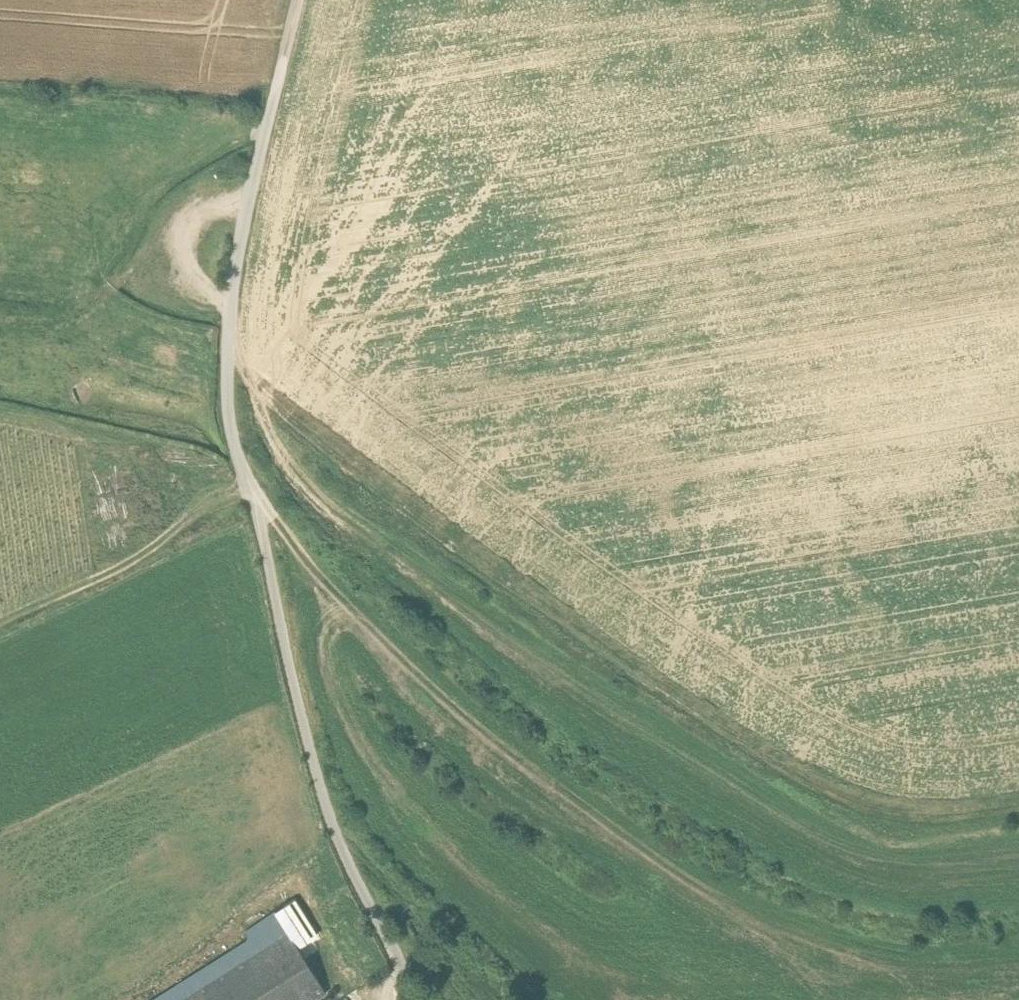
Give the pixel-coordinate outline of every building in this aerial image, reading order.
[(272,945),(185,999),(316,999),(337,987),(325,968),(314,975),(289,935),(272,945)]
